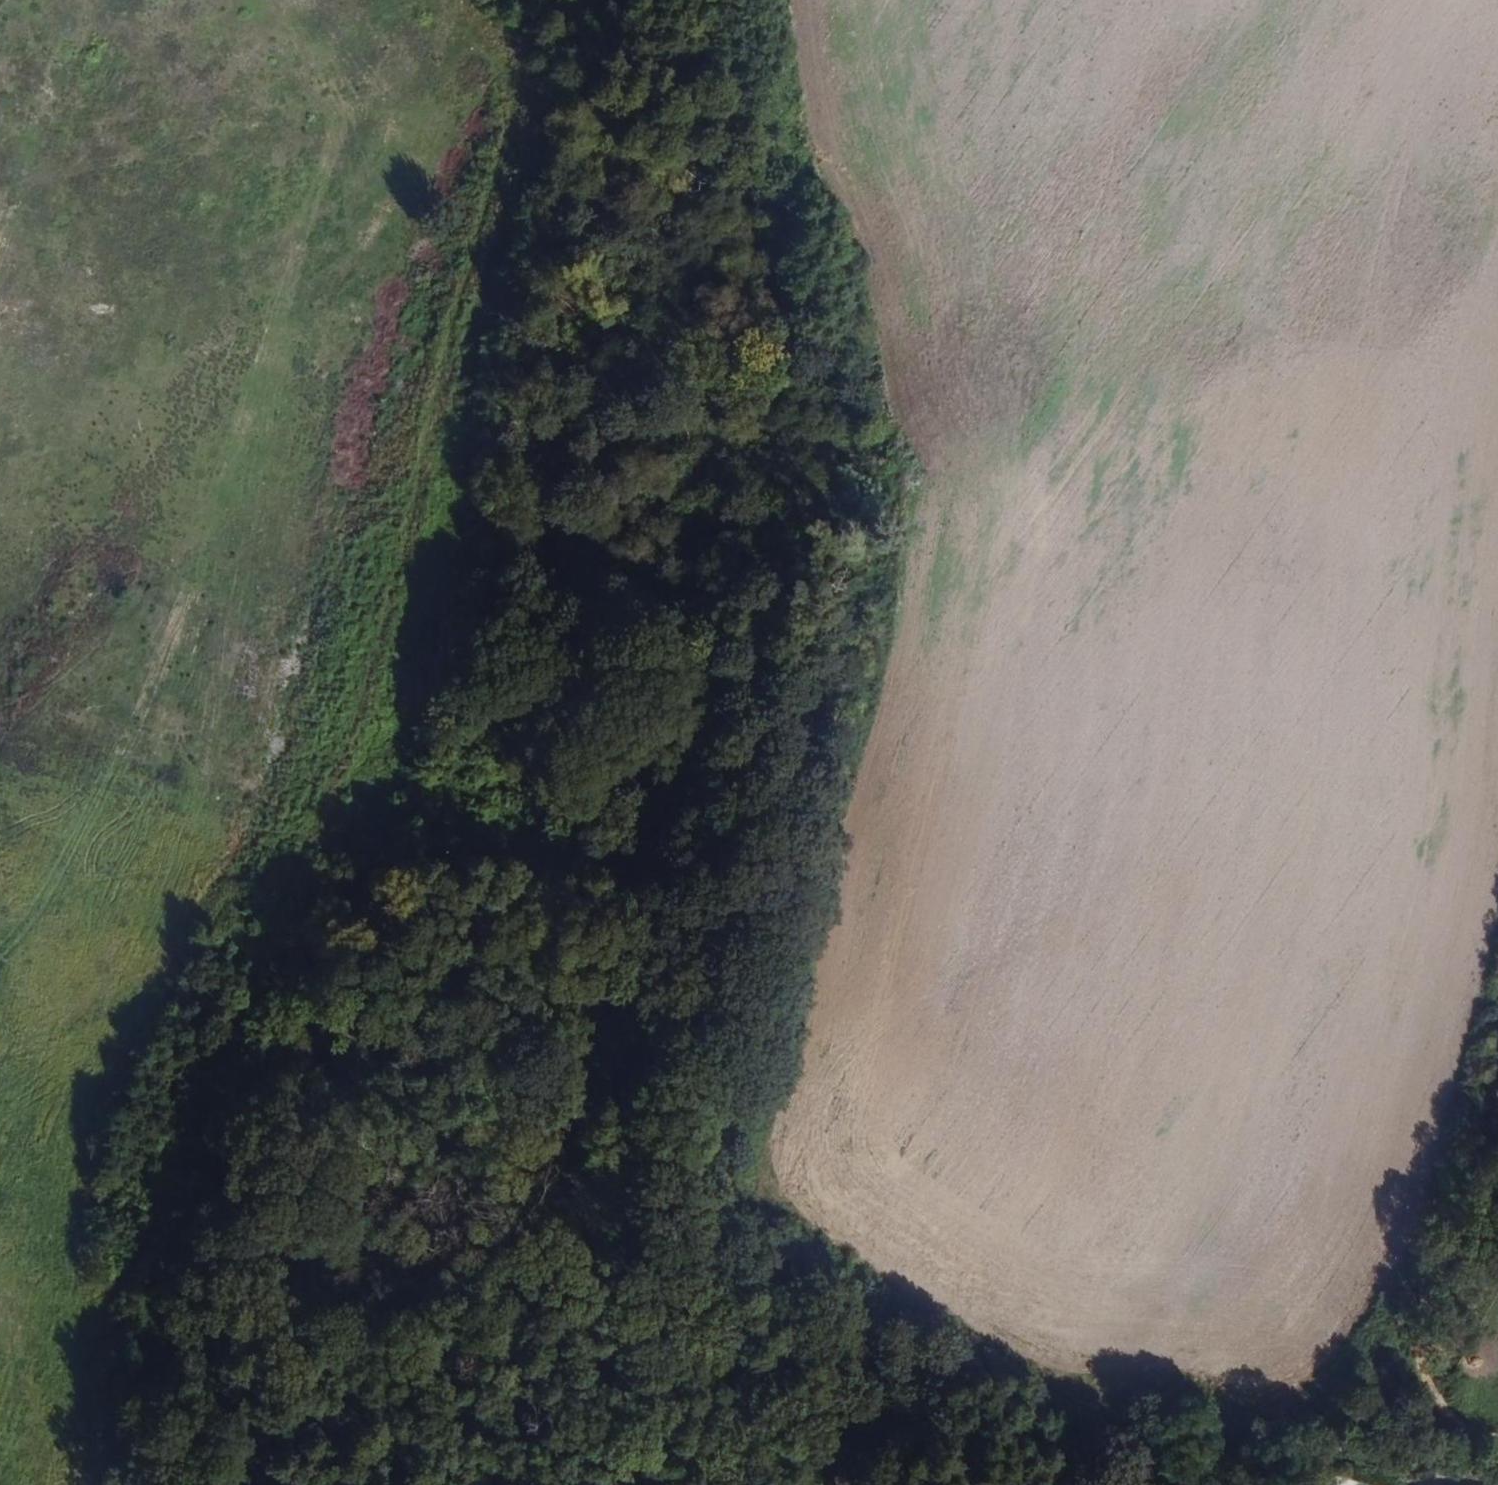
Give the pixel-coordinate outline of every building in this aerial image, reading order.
[(554,1),(548,7),(557,15),(562,8),(554,1)]
